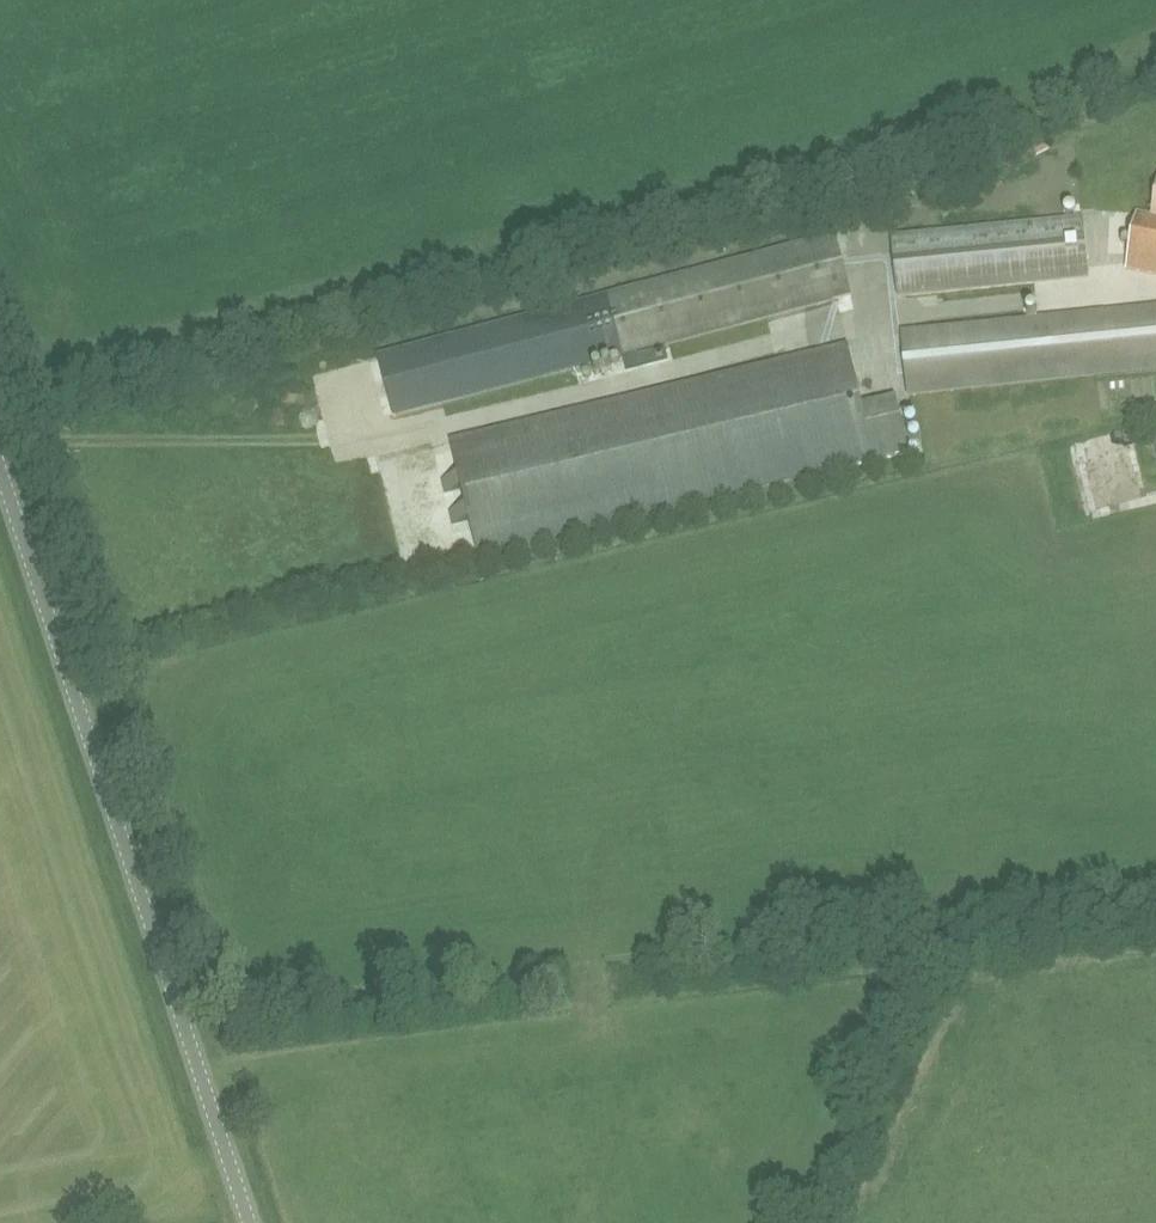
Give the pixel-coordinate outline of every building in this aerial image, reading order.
[(1150,215),(1136,213),(1126,270),(1155,275),(1155,184),(1150,215)] [(897,296),(1087,276),(1081,219),(891,239),(897,296)] [(377,358),(392,416),(618,356),(849,295),(834,237),(377,358)] [(906,395),(1155,368),(1155,308),(900,335),(906,395)] [(859,408),(845,348),(449,442),(476,554),(905,451),(893,400),(859,408)]
